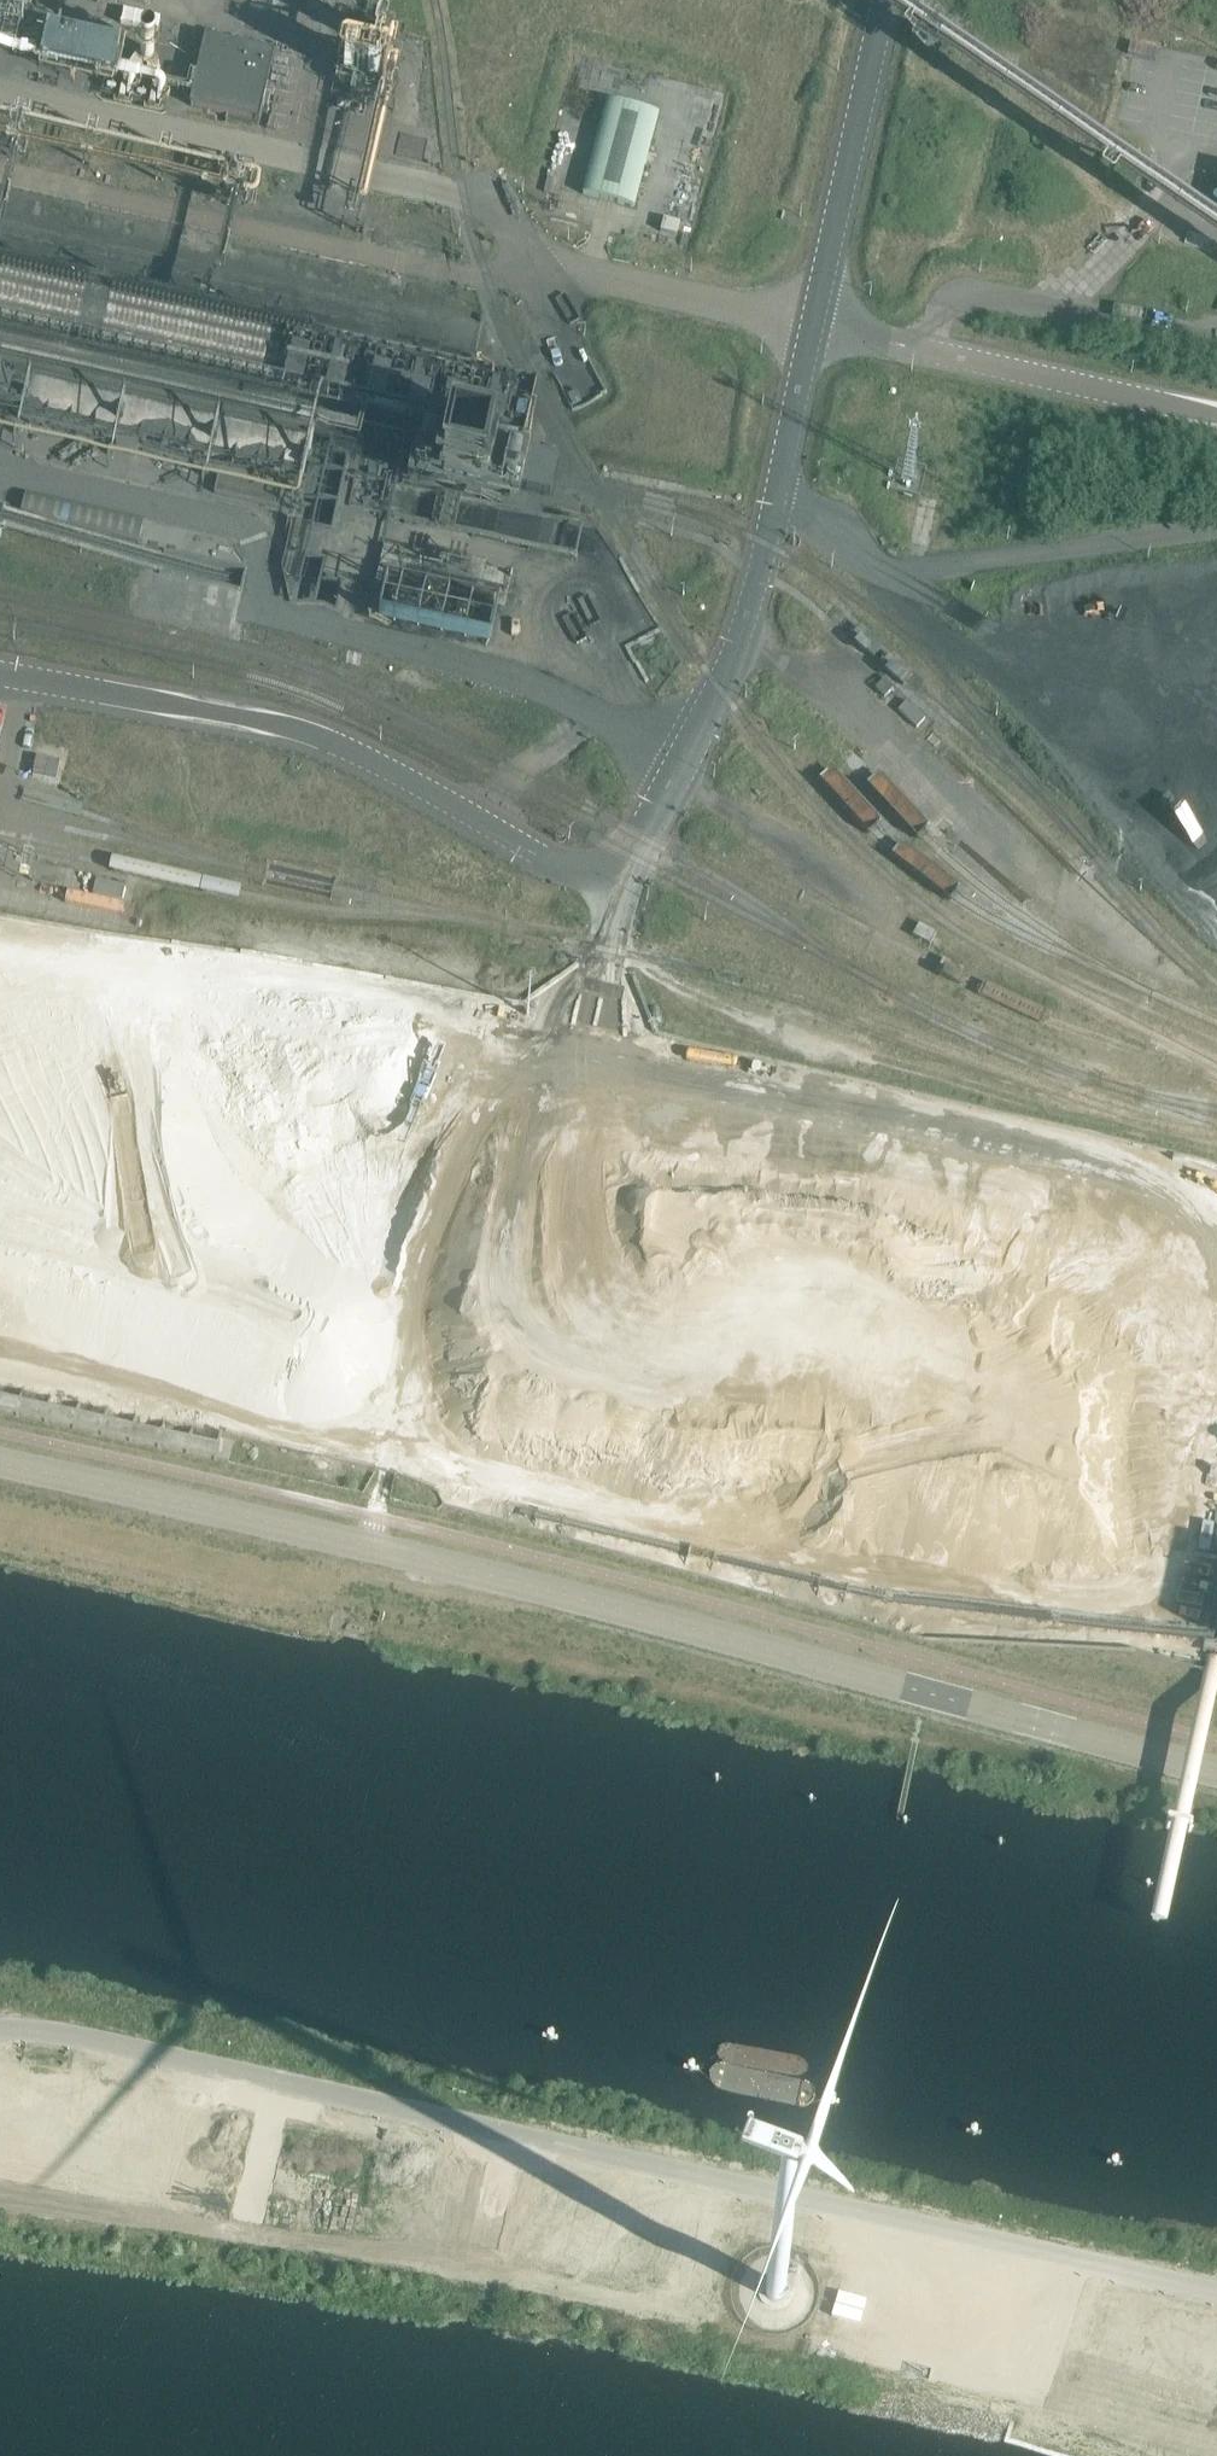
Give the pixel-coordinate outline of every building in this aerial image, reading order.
[(41,64),(113,81),(121,49),(49,31),(41,64)] [(274,51),(204,35),(189,104),(259,120),(274,51)] [(389,60),(342,50),(335,80),(382,91),(389,60)] [(633,207),(658,113),(606,100),(581,193),(633,207)] [(509,439),(520,388),(0,271),(0,329),(509,439)] [(281,491),(217,477),(214,492),(277,507),(281,491)] [(85,506),(24,492),(23,498),(19,516),(39,520),(138,542),(143,519),(85,506)] [(377,602),(507,627),(512,597),(481,591),(488,556),(389,537),(377,602)] [(883,678),(874,687),(884,697),(893,687),(883,678)] [(916,727),(925,718),(906,700),(897,710),(916,727)] [(125,884),(96,878),(92,892),(122,899),(125,884)] [(930,943),(935,935),(936,932),(918,923),(911,936),(929,945),(930,943)] [(765,2289),(764,2291),(765,2293),(765,2294),(766,2296),(767,2298),(769,2299),(770,2300),(772,2300),(774,2301),(776,2300),(778,2300),(780,2299),(781,2298),(782,2296),(783,2294),(784,2293),(784,2291),(784,2289),(783,2287),(782,2285),(781,2284),(780,2282),(778,2281),(776,2281),(774,2281),(772,2281),(770,2281),(769,2282),(767,2284),(766,2285),(765,2287),(765,2289)]
